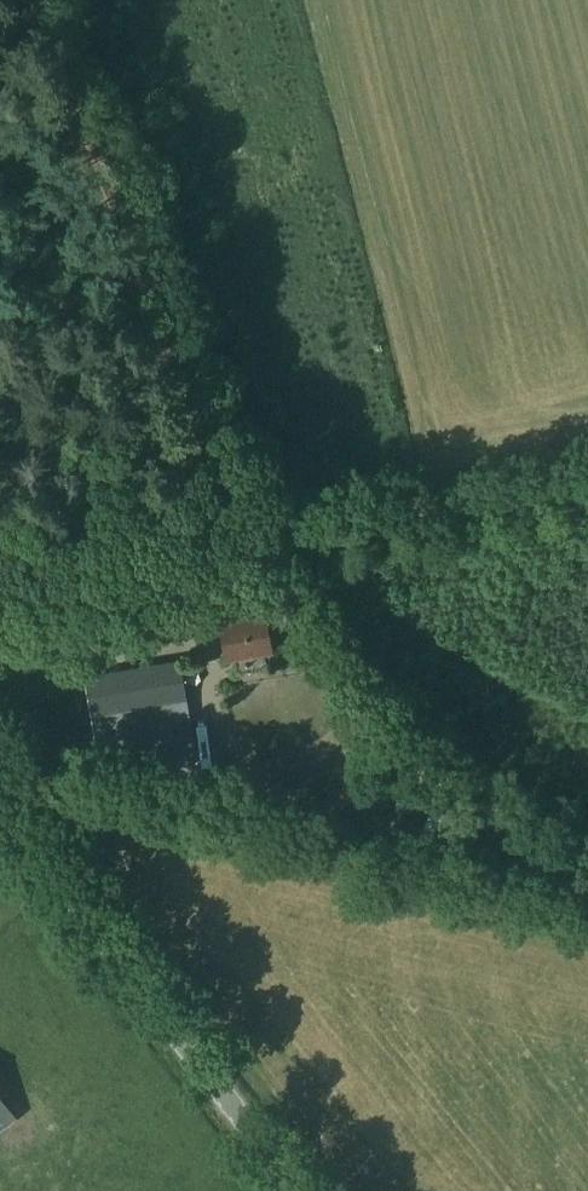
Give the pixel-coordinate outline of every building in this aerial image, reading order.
[(268,670),(265,652),(271,651),(265,615),(219,624),(226,659),(233,658),(236,675),(268,670)] [(100,765),(194,749),(179,663),(85,678),(100,765)] [(348,768),(338,778),(346,785),(356,775),(348,768)] [(14,1117),(0,1100),(0,1128),(14,1117)]
